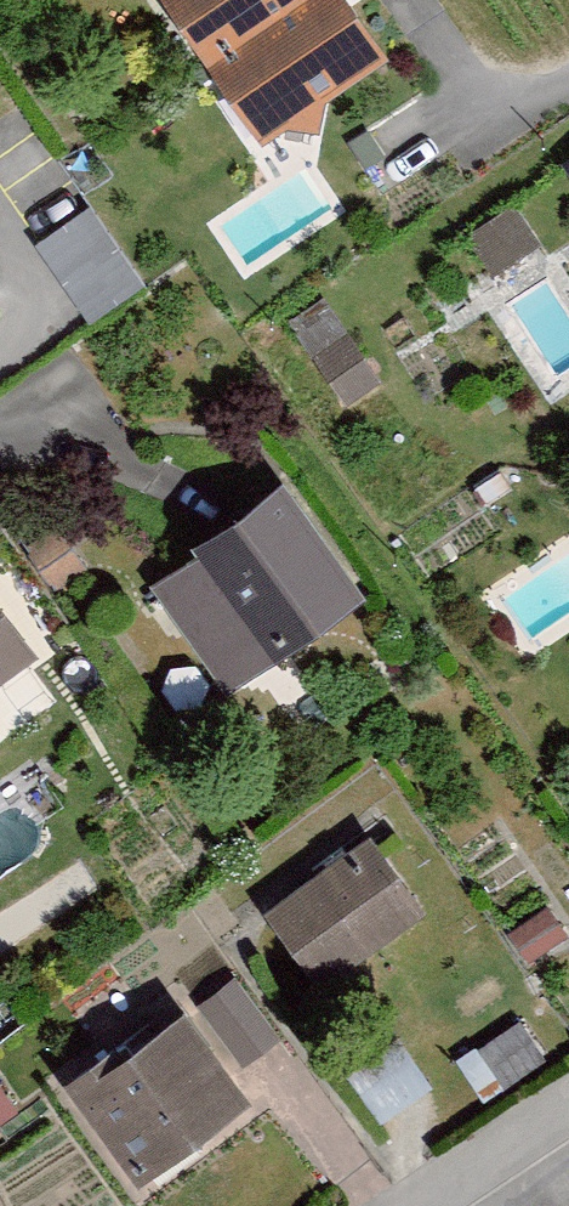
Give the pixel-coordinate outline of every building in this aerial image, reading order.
[(347,0),(168,0),(270,146),(290,132),(325,142),(325,107),(390,64),(347,0)] [(514,194),(462,230),(491,272),(543,236),(514,194)] [(89,212),(36,249),(92,328),(145,291),(89,212)] [(349,327),(315,351),(347,397),(381,372),(349,327)] [(285,499),(143,597),(225,716),(368,618),(285,499)] [(60,516),(25,539),(59,588),(93,565),(60,516)] [(40,646),(0,588),(0,673),(40,646)] [(6,731),(38,714),(14,669),(0,677),(0,721),(6,731)] [(370,850),(264,924),(323,1007),(428,932),(370,850)] [(564,947),(544,914),(504,939),(524,972),(564,947)] [(197,998),(241,1060),(279,1033),(235,971),(197,998)] [(109,1024),(61,1060),(139,1164),(249,1082),(184,996),(122,1042),(109,1024)] [(523,1028),(457,1072),(487,1116),(553,1072),(523,1028)] [(0,1082),(0,1124),(20,1109),(0,1082)]
